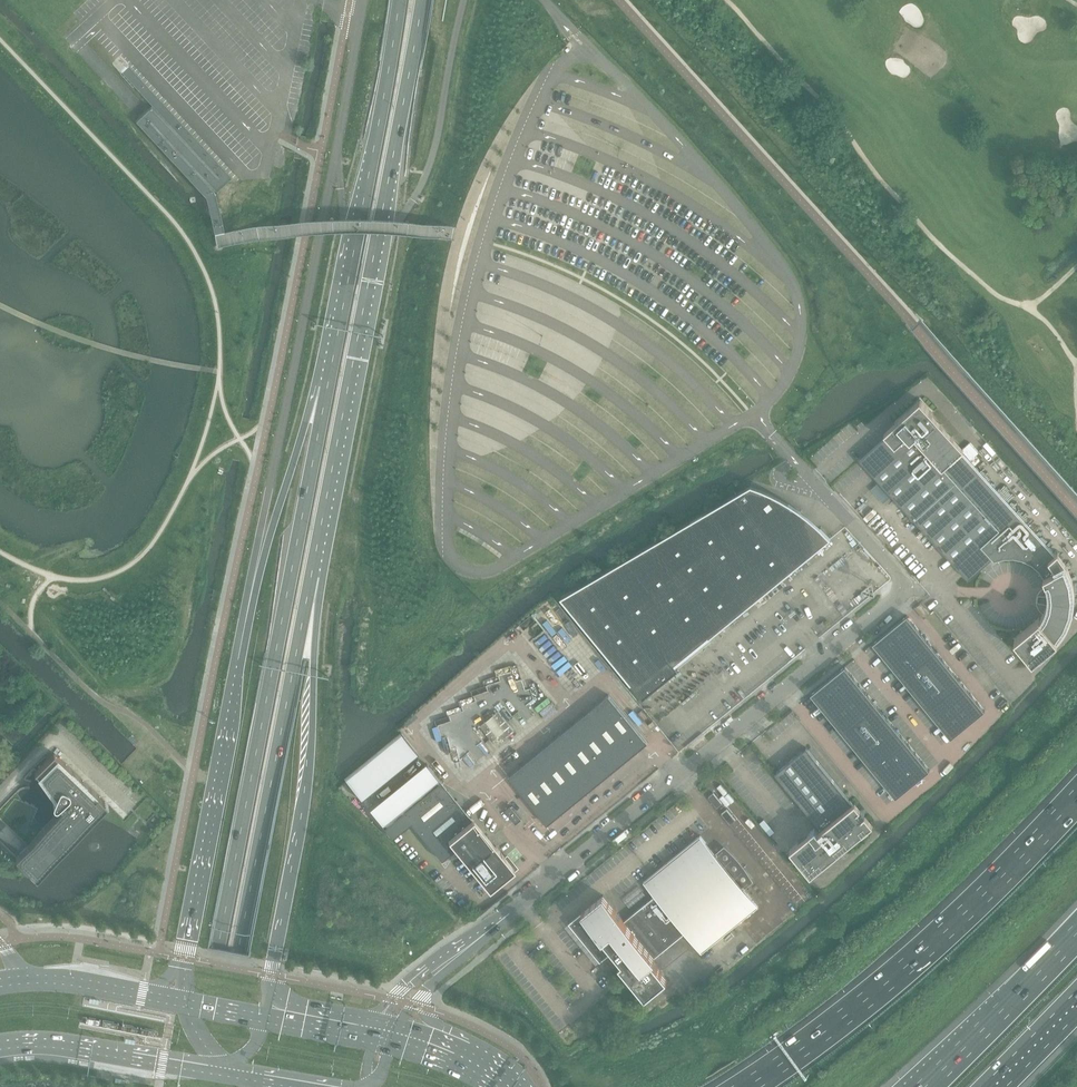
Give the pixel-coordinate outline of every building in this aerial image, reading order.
[(1055,554),(1002,495),(961,450),(964,448),(937,418),(920,400),(884,433),(887,435),(860,460),(968,579),(992,558),(994,560),(1004,557),(1013,557),(1023,559),(1031,563),(1038,569),(1044,577),(1043,577),(1047,586),(1048,595),(1041,595),(1040,603),(1047,604),(1043,613),(1040,617),(1039,617),(1014,638),(1033,660),(1058,639),(1067,626),(1067,625),(1073,611),(1075,595),(1073,579),(1067,564),(1058,551),(1055,554)] [(718,637),(839,537),(832,529),(829,527),(820,519),(810,511),(799,503),(789,498),(780,493),(770,489),(760,485),(570,597),(652,697),(687,668),(683,663),(717,636),(718,637)] [(929,614),(920,603),(915,608),(924,619),(929,614)] [(907,615),(873,643),(950,738),(984,711),(907,615)] [(844,666),(810,694),(895,798),(929,770),(844,666)] [(549,828),(649,746),(610,698),(510,781),(549,828)] [(513,730),(498,711),(480,725),(492,740),(501,732),(504,737),(513,730)] [(369,789),(416,751),(402,733),(345,780),(361,800),(371,791),(369,789)] [(806,747),(774,773),(820,829),(818,831),(815,828),(809,832),(810,833),(790,849),(811,874),(838,852),(840,853),(872,827),(806,747)] [(53,752),(36,771),(34,772),(35,773),(36,772),(46,786),(43,788),(48,792),(49,791),(55,798),(53,802),(53,803),(53,804),(53,805),(54,806),(55,806),(56,806),(57,806),(59,804),(61,808),(21,850),(15,856),(34,874),(34,873),(36,875),(80,830),(81,830),(106,803),(53,752)] [(494,847),(427,764),(380,803),(378,801),(368,809),(392,838),(411,823),(441,860),(455,848),(488,888),(504,875),(503,874),(512,866),(504,857),(504,856),(495,846),(494,847)] [(521,819),(510,806),(505,810),(516,824),(521,819)] [(774,832),(764,819),(759,823),(769,836),(774,832)] [(701,953),(758,906),(700,835),(643,882),(654,895),(624,920),(603,895),(568,923),(600,962),(613,951),(622,962),(619,965),(645,997),(667,979),(652,961),(655,958),(654,957),(685,933),(701,953)]
